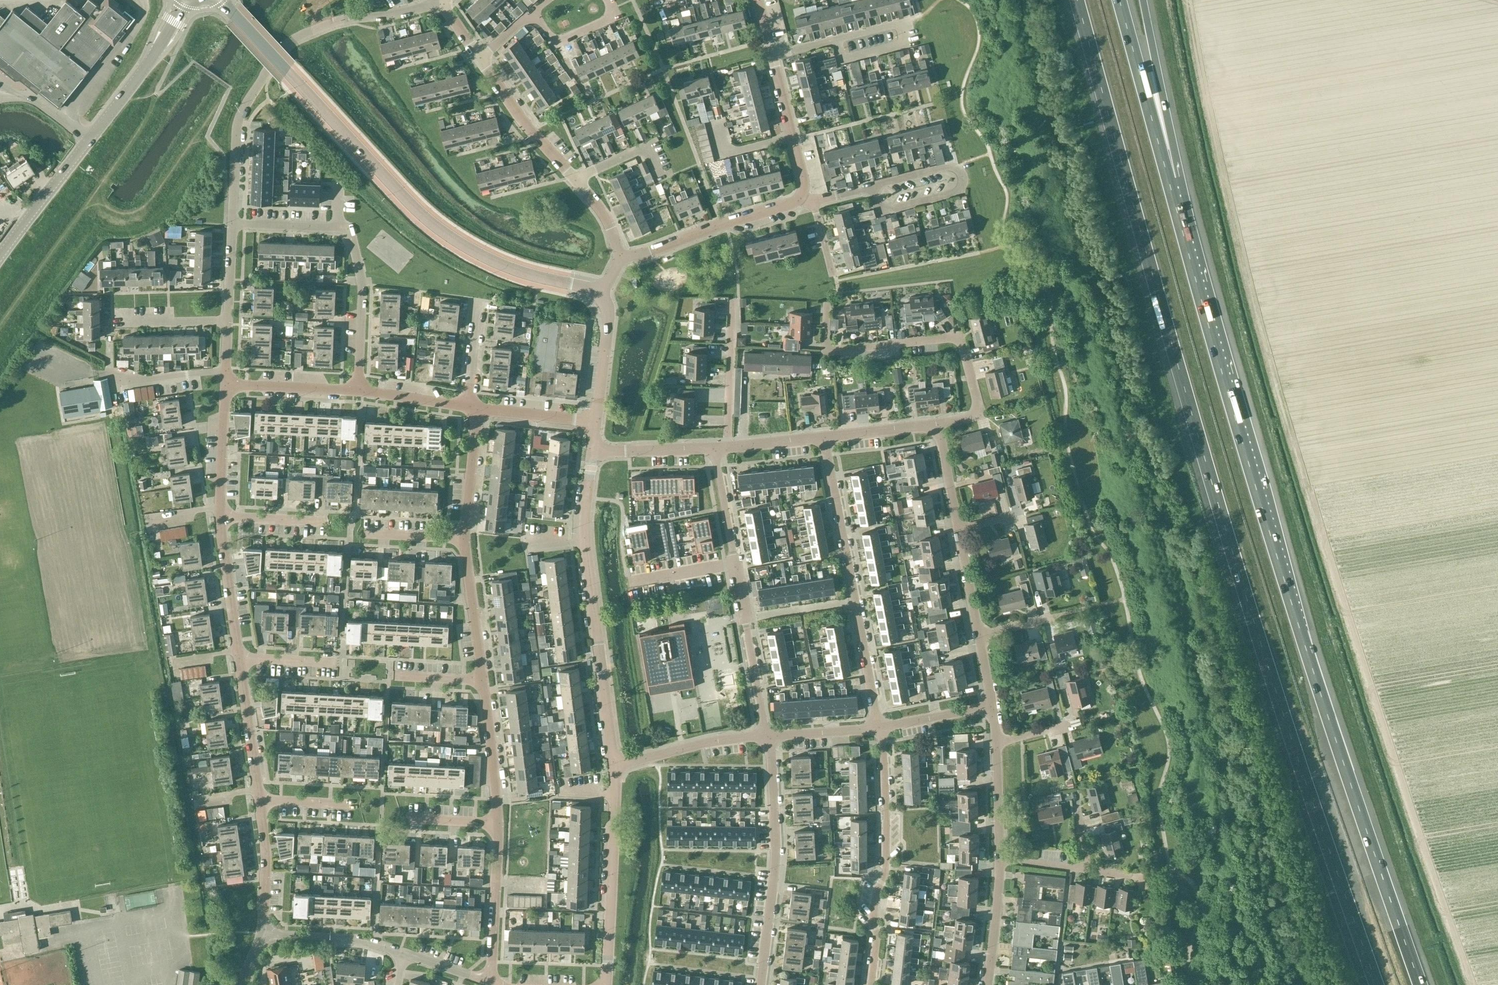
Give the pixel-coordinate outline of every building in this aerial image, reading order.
[(16,78),(22,77),(39,91),(59,107),(130,18),(109,1),(102,9),(92,0),(86,0),(80,9),(69,0),(65,0),(47,22),(27,6),(20,14),(12,8),(5,17),(0,13),(0,65),(16,78)] [(488,14),(476,0),(467,8),(479,22),(488,14)] [(491,0),(476,0),(488,14),(496,6),(491,0)] [(862,0),(856,0),(851,1),(855,19),(857,18),(863,17),(866,27),(870,25),(868,15),(866,16),(862,0)] [(879,13),(877,13),(874,0),(862,0),(866,16),(868,15),(874,14),(877,24),(881,23),(879,13)] [(890,10),(888,10),(886,0),(874,0),(877,13),(879,13),(885,11),(888,21),(892,20),(890,10)] [(901,7),(899,7),(897,0),(886,0),(888,10),(890,10),(896,8),(899,18),(903,17),(901,7)] [(901,7),(907,5),(910,15),(914,14),(912,4),(911,4),(910,0),(897,0),(899,7),(901,7)] [(859,28),(857,18),(855,19),(851,1),(840,4),(844,21),(846,21),(852,19),(855,29),(859,28)] [(730,13),(734,28),(746,25),(742,9),(733,12),(731,4),(726,5),(728,13),(730,13)] [(848,31),(846,21),(844,21),(840,4),(828,7),(833,24),(834,24),(841,22),(843,32),(848,31)] [(514,9),(520,15),(523,12),(518,6),(514,9)] [(714,8),(716,16),(718,16),(722,31),(734,28),(730,13),(728,13),(720,15),(718,7),(714,8)] [(837,34),(834,24),(833,24),(828,7),(817,10),(822,27),(823,27),(830,25),(832,35),(837,34)] [(516,18),(520,15),(514,9),(511,12),(516,18)] [(718,16),(716,16),(708,18),(706,10),(702,11),(704,19),(706,19),(710,34),(722,31),(718,16)] [(826,37),(823,27),(822,27),(817,10),(806,13),(811,30),(812,29),(819,28),(821,38),(826,37)] [(682,25),(686,40),(698,37),(694,22),(692,22),(684,24),(682,16),(681,11),(677,12),(678,17),(680,25),(682,25)] [(706,19),(704,19),(696,21),(694,13),(690,14),(692,22),(694,22),(698,37),(710,34),(706,19)] [(811,30),(806,13),(795,16),(799,33),(808,31),(810,41),(815,39),(812,29),(811,30)] [(673,43),(686,40),(682,25),(680,25),(672,27),(670,19),(666,21),(668,29),(670,29),(673,43)] [(497,24),(503,30),(506,27),(501,21),(497,24)] [(488,29),(482,22),(477,27),(485,37),(491,32),(494,36),(498,33),(492,26),(488,29)] [(500,33),(503,30),(497,24),(494,27),(500,33)] [(528,31),(524,26),(515,34),(519,39),(528,31)] [(422,33),(426,50),(440,47),(436,30),(422,33)] [(616,39),(620,46),(621,46),(628,60),(639,55),(633,40),(624,44),(617,30),(613,32),(616,39)] [(413,54),(426,50),(422,33),(408,37),(413,54)] [(535,41),(542,37),(539,33),(533,38),(535,41)] [(399,57),(413,54),(408,37),(395,40),(399,57)] [(542,37),(535,41),(538,45),(544,41),(542,37)] [(385,61),(399,57),(395,40),(381,44),(385,61)] [(509,59),(524,49),(517,40),(502,50),(509,59)] [(621,46),(620,46),(613,50),(609,42),(605,44),(608,52),(610,51),(617,65),(628,60),(621,46)] [(605,70),(617,65),(610,51),(608,52),(601,55),(598,47),(594,49),(597,57),(599,56),(605,70)] [(516,69),(530,59),(524,49),(509,59),(516,69)] [(890,94),(904,90),(900,75),(901,75),(898,66),(895,51),(889,53),(892,67),(894,77),(887,78),(890,94)] [(548,60),(555,56),(552,52),(545,57),(548,60)] [(599,56),(597,57),(590,60),(587,53),(582,54),(586,62),(587,61),(594,75),(605,70),(599,56)] [(555,56),(548,60),(551,64),(558,60),(555,56)] [(814,71),(823,69),(837,65),(835,57),(824,60),(822,63),(818,63),(816,56),(810,57),(795,61),(799,74),(814,71)] [(582,81),(594,75),(587,61),(586,62),(579,65),(575,58),(571,60),(575,68),(576,67),(582,81)] [(522,78),(537,68),(530,59),(516,69),(522,78)] [(913,72),(917,87),(931,84),(925,59),(919,61),(921,70),(914,72),(913,72)] [(864,84),(858,60),(851,62),(854,77),(856,77),(858,86),(850,88),(854,103),(867,100),(864,84)] [(900,75),(904,90),(917,87),(913,72),(914,72),(911,63),(905,64),(908,73),(901,75),(900,75)] [(734,86),(742,84),(741,82),(756,79),(753,66),(738,70),(741,80),(733,82),(734,86)] [(529,88),(543,78),(537,68),(522,78),(529,88)] [(561,79),(568,74),(565,71),(558,76),(561,79)] [(816,78),(814,71),(799,74),(802,87),(817,84),(826,82),(825,76),(816,78)] [(871,82),(864,84),(867,100),(881,96),(875,72),(869,73),(871,82)] [(452,77),(456,94),(470,91),(466,74),(452,77)] [(568,74),(561,79),(564,83),(571,78),(568,74)] [(700,94),(701,94),(709,92),(711,100),(715,98),(713,90),(712,90),(708,76),(696,79),(700,94)] [(442,98),(456,94),(452,77),(438,81),(442,98)] [(535,97),(550,87),(543,78),(529,88),(535,97)] [(703,102),(701,94),(700,94),(696,79),(683,82),(687,97),(697,95),(699,103),(703,102)] [(741,82),(742,84),(744,92),(730,95),(731,100),(737,98),(745,96),(744,94),(760,91),(756,79),(741,82)] [(429,101),(442,98),(438,81),(425,84),(429,101)] [(415,104),(429,101),(425,84),(411,87),(415,104)] [(819,91),(817,84),(802,87),(805,101),(820,97),(821,97),(830,95),(828,89),(819,91)] [(556,97),(550,87),(535,97),(542,107),(556,97)] [(740,110),(748,108),(747,106),(763,103),(760,91),(744,94),(745,96),(747,104),(739,106),(740,110)] [(647,113),(649,113),(656,109),(659,117),(664,115),(660,107),(659,107),(652,94),(641,99),(647,113)] [(820,97),(805,101),(808,114),(824,110),(826,117),(839,114),(837,107),(833,108),(831,102),(822,104),(821,97),(820,97)] [(652,120),(649,113),(647,113),(641,99),(630,104),(636,118),(638,118),(645,114),(648,122),(652,120)] [(730,107),(729,100),(721,102),(723,108),(730,107)] [(747,106),(748,108),(750,116),(742,118),(743,122),(751,120),(750,118),(766,115),(763,103),(747,106)] [(636,118),(630,104),(618,109),(624,124),(633,120),(637,127),(641,125),(638,118),(636,118)] [(721,113),(719,105),(713,106),(716,115),(721,113)] [(604,133),(605,132),(613,129),(616,137),(620,135),(617,127),(615,127),(609,114),(597,119),(604,133)] [(769,127),(766,115),(750,118),(751,120),(753,128),(745,130),(746,134),(754,132),(754,131),(769,127)] [(482,121),(486,138),(500,134),(496,117),(482,121)] [(609,140),(605,132),(604,133),(597,119),(586,124),(592,138),(594,138),(601,134),(605,142),(603,142),(608,154),(614,152),(609,140)] [(473,141),(486,138),(482,121),(468,124),(473,141)] [(693,124),(695,130),(706,127),(704,122),(693,124)] [(931,141),(933,150),(939,149),(937,140),(944,138),(940,122),(927,126),(931,141)] [(459,145),(473,141),(468,124),(455,127),(459,145)] [(592,138),(586,124),(574,129),(581,144),(590,139),(593,147),(598,145),(594,138),(592,138)] [(646,137),(641,126),(635,128),(640,139),(646,137)] [(918,144),(917,145),(920,154),(926,152),(923,143),(931,141),(927,126),(914,129),(918,144)] [(445,148),(459,145),(455,127),(441,131),(445,148)] [(695,130),(696,136),(707,133),(706,127),(695,130)] [(255,129),(255,138),(276,139),(277,130),(255,129)] [(914,129),(900,133),(904,148),(906,157),(907,162),(913,160),(912,156),(910,146),(917,145),(918,144),(914,129)] [(696,136),(698,141),(708,138),(707,133),(696,136)] [(904,148),(900,133),(887,136),(893,160),(899,159),(897,150),(904,148)] [(255,138),(254,147),(276,148),(276,139),(255,138)] [(698,141),(699,147),(710,144),(708,138),(698,141)] [(877,138),(864,142),(868,157),(867,157),(870,166),(876,165),(873,156),(881,154),(882,158),(887,157),(884,144),(879,145),(877,138)] [(868,157),(864,142),(850,145),(854,160),(856,170),(862,168),(860,159),(867,157),(868,157)] [(699,147),(701,152),(711,150),(710,144),(699,147)] [(841,164),(843,173),(849,171),(847,162),(854,160),(850,145),(837,148),(841,164)] [(254,147),(254,156),(275,157),(276,148),(254,147)] [(834,166),(841,164),(837,148),(824,152),(830,176),(836,175),(834,166)] [(701,152),(702,158),(713,155),(711,150),(701,152)] [(714,161),(713,155),(702,158),(703,163),(714,161)] [(254,156),(254,165),(275,166),(275,157),(254,156)] [(12,162),(22,178),(33,171),(33,172),(34,171),(25,159),(19,163),(17,161),(15,163),(14,161),(12,162)] [(517,163),(521,180),(535,176),(531,160),(517,163)] [(643,174),(649,171),(644,160),(638,163),(643,174)] [(11,185),(22,178),(12,162),(9,164),(10,166),(8,167),(10,170),(4,173),(3,173),(11,186),(12,186),(11,185)] [(508,183),(521,180),(517,163),(504,166),(508,183)] [(763,165),(765,173),(767,173),(771,188),(783,185),(780,170),(770,172),(768,164),(763,165)] [(254,165),(253,174),(275,175),(275,166),(254,165)] [(494,187),(508,183),(504,166),(490,170),(494,187)] [(629,182),(628,181),(625,174),(633,171),(631,166),(623,170),(623,171),(610,178),(614,188),(629,182)] [(767,173),(765,173),(758,175),(756,167),(751,168),(753,176),(755,176),(759,191),(771,188),(767,173)] [(480,190),(494,187),(490,170),(476,173),(480,190)] [(743,179),(747,194),(759,191),(755,176),(753,176),(746,178),(744,170),(739,171),(741,179),(743,179)] [(727,175),(729,183),(731,182),(735,197),(747,194),(743,179),(741,179),(734,181),(732,173),(727,175)] [(253,174),(253,184),(274,184),(275,175),(253,174)] [(731,182),(729,183),(722,184),(720,176),(715,178),(717,186),(719,186),(723,200),(735,197),(731,182)] [(614,188),(619,200),(634,193),(633,192),(630,185),(638,182),(636,178),(628,181),(629,182),(614,188)] [(292,181),(291,203),(300,203),(301,182),(292,181)] [(301,182),(300,203),(309,203),(310,182),(301,182)] [(310,182),(309,203),(319,204),(320,182),(310,182)] [(665,193),(661,183),(656,185),(660,195),(665,193)] [(253,184),(252,193),(274,194),(274,184),(253,184)] [(639,205),(639,204),(635,197),(643,193),(647,192),(645,187),(633,192),(634,193),(619,200),(625,211),(639,205)] [(16,197),(4,188),(0,193),(0,195),(11,203),(16,197)] [(685,198),(691,213),(703,208),(697,194),(688,197),(685,190),(680,191),(683,199),(685,198)] [(252,193),(252,202),(274,203),(274,194),(252,193)] [(679,218),(691,213),(685,198),(683,199),(676,202),(673,194),(669,196),(672,204),(674,204),(679,218)] [(625,211),(630,223),(644,216),(644,215),(640,208),(651,203),(649,199),(639,204),(639,205),(625,211)] [(833,213),(837,226),(852,222),(852,223),(861,220),(875,216),(873,211),(873,209),(859,213),(860,214),(851,217),(849,209),(853,208),(852,202),(838,206),(839,211),(833,213)] [(952,223),(956,238),(969,235),(967,226),(973,225),(969,209),(957,212),(959,221),(952,223)] [(651,212),(644,215),(644,216),(630,223),(635,235),(650,228),(646,219),(653,216),(651,212)] [(942,242),(956,238),(952,223),(950,214),(944,215),(946,225),(939,226),(942,242)] [(939,226),(936,217),(930,219),(933,228),(925,230),(929,245),(942,242),(939,226)] [(856,235),(856,236),(865,233),(863,227),(854,230),(852,223),(852,222),(837,226),(840,239),(856,235)] [(909,234),(902,236),(906,251),(919,248),(913,223),(907,225),(909,234)] [(182,228),(168,227),(168,237),(182,238),(182,228)] [(902,236),(900,227),(894,228),(896,237),(888,239),(892,255),(906,251),(902,236)] [(795,230),(766,237),(746,242),(748,252),(753,250),(756,260),(800,249),(795,230)] [(187,246),(196,246),(211,247),(212,232),(196,231),(196,241),(188,241),(187,246)] [(857,243),(856,236),(856,235),(840,239),(844,253),(859,249),(868,247),(867,241),(857,243)] [(165,252),(165,242),(157,242),(158,252),(165,252)] [(271,258),(272,242),(259,242),(259,258),(269,258),(268,266),(273,266),(273,258),(271,258)] [(285,267),(286,259),(284,258),(284,243),(272,242),(271,258),(273,258),(281,258),(281,267),(285,267)] [(284,258),(286,259),(293,259),(293,267),(298,267),(298,259),(296,259),(297,243),(284,243),(284,258)] [(296,259),(298,259),(306,259),(305,268),(310,268),(310,259),(309,259),(309,244),(297,243),(296,259)] [(309,259),(310,259),(318,260),(318,268),(322,268),(323,260),(321,260),(322,244),(309,244),(309,259)] [(321,260),(323,260),(331,260),(330,268),(335,269),(335,260),(334,260),(334,245),(322,244),(321,260)] [(211,247),(196,246),(195,254),(187,253),(187,258),(195,258),(211,259),(211,247)] [(861,256),(859,249),(844,253),(841,253),(843,261),(845,261),(846,261),(847,266),(862,262),(864,268),(877,265),(874,253),(861,256)] [(136,259),(136,268),(138,267),(138,283),(151,283),(150,267),(148,267),(141,267),(140,259),(140,254),(136,254),(136,259)] [(211,259),(195,258),(195,266),(187,266),(186,270),(195,271),(210,271),(211,259)] [(148,259),(148,267),(150,267),(151,283),(163,282),(163,267),(153,267),(153,259),(148,259)] [(114,284),(126,284),(125,268),(124,268),(116,268),(116,260),(111,260),(111,262),(111,268),(113,268),(114,284)] [(125,268),(126,284),(138,283),(138,267),(136,268),(128,268),(128,260),(123,260),(124,268),(125,268)] [(111,268),(111,262),(103,262),(103,261),(99,261),(99,269),(100,269),(101,285),(114,284),(113,268),(111,268)] [(81,270),(71,283),(81,290),(91,278),(81,270)] [(210,282),(210,271),(195,271),(194,278),(186,278),(186,283),(195,283),(194,288),(206,289),(206,282),(210,282)] [(254,299),(273,300),(274,287),(254,286),(254,299)] [(315,302),(335,302),(335,290),(316,289),(315,302)] [(381,292),(381,305),(400,305),(400,293),(381,292)] [(932,294),(921,295),(923,313),(923,321),(938,319),(939,321),(946,317),(940,306),(939,299),(933,300),(932,294)] [(923,313),(921,295),(909,297),(910,303),(904,303),(906,321),(917,320),(916,314),(923,313)] [(84,312),(100,312),(99,299),(84,300),(84,309),(76,310),(76,314),(84,314),(84,312)] [(273,300),(254,299),(253,312),(273,312),(273,300)] [(440,301),(439,314),(458,316),(459,303),(440,301)] [(873,307),(873,301),(861,302),(863,320),(864,330),(866,330),(870,327),(871,325),(875,325),(877,326),(880,326),(882,324),(880,306),(873,307)] [(335,302),(315,302),(315,314),(334,315),(335,302)] [(694,320),(713,320),(713,302),(701,302),(701,309),(694,309),(694,320)] [(857,321),(863,320),(861,302),(850,303),(850,309),(844,310),(846,329),(858,327),(857,321)] [(381,305),(380,317),(399,318),(400,305),(381,305)] [(534,308),(526,307),(525,315),(533,317),(534,308)] [(495,323),(514,325),(515,312),(496,310),(495,323)] [(100,324),(100,312),(84,312),(84,314),(84,322),(76,322),(76,327),(84,327),(84,325),(100,324)] [(429,313),(421,312),(420,320),(428,321),(429,313)] [(790,319),(790,324),(810,325),(810,321),(812,321),(812,313),(789,312),(789,318),(790,319)] [(457,329),(458,316),(439,314),(437,327),(457,329)] [(984,350),(999,347),(996,337),(994,337),(988,314),(969,318),(976,345),(982,343),(984,350)] [(398,331),(399,318),(380,317),(379,330),(398,331)] [(561,321),(538,318),(532,369),(556,371),(580,374),(586,323),(561,321)] [(839,318),(830,318),(830,328),(838,328),(839,318)] [(712,338),(713,320),(694,320),(694,331),(700,331),(700,338),(712,338)] [(303,321),(294,321),(294,333),(303,334),(303,321)] [(514,325),(495,323),(493,335),(512,337),(514,325)] [(84,325),(84,327),(84,334),(76,334),(76,339),(85,339),(85,337),(100,337),(100,324),(84,325)] [(252,337),(272,338),(272,325),(253,324),(252,337)] [(810,325),(790,324),(790,330),(789,330),(788,336),(785,336),(784,348),(799,349),(799,342),(795,342),(795,337),(811,337),(811,329),(810,329),(810,325)] [(314,340),(333,340),(334,328),(314,327),(314,340)] [(162,351),(161,335),(149,336),(149,351),(151,351),(159,351),(159,365),(164,365),(163,351),(162,351)] [(174,335),(161,335),(162,351),(163,351),(171,351),(171,359),(176,359),(176,351),(174,351),(174,335)] [(186,351),(186,335),(174,335),(174,351),(176,351),(183,351),(184,359),(188,359),(188,350),(186,351)] [(199,335),(186,335),(186,351),(188,350),(196,350),(196,359),(201,358),(200,350),(199,350),(199,335)] [(139,360),(139,352),(137,352),(136,336),(124,336),(124,352),(134,352),(134,370),(139,370),(139,360)] [(149,351),(149,336),(136,336),(137,352),(139,352),(146,351),(147,360),(151,359),(151,351),(149,351)] [(252,349),(271,350),(272,338),(252,337),(252,349)] [(747,337),(738,337),(738,345),(746,346),(747,337)] [(436,339),(435,352),(454,354),(455,341),(436,339)] [(313,352),(333,353),(333,340),(314,340),(313,352)] [(379,342),(378,355),(397,356),(398,343),(379,342)] [(686,364),(705,364),(706,346),(693,346),(693,353),(687,352),(686,364)] [(492,348),(490,360),(510,362),(511,350),(492,348)] [(271,350),(252,349),(251,362),(270,363),(271,350)] [(1016,356),(1014,349),(1007,351),(1009,358),(1016,356)] [(333,353),(313,352),(313,365),(332,366),(333,353)] [(435,352),(433,364),(453,366),(454,354),(435,352)] [(791,353),(778,352),(765,352),(765,353),(745,353),(744,369),(764,370),(764,372),(777,372),(790,373),(790,371),(810,371),(810,355),(791,354),(791,353)] [(397,368),(397,356),(378,355),(378,368),(397,368)] [(985,373),(992,397),(1009,392),(1003,369),(1005,368),(1002,356),(992,358),(995,370),(985,373)] [(508,375),(510,362),(490,360),(489,373),(508,375)] [(451,379),(453,366),(433,364),(432,377),(451,379)] [(705,364),(686,364),(686,375),(692,375),(692,382),(705,382),(705,364)] [(900,367),(893,368),(896,383),(902,382),(900,367)] [(577,398),(580,374),(556,371),(554,392),(566,393),(565,397),(577,398)] [(507,387),(508,375),(489,373),(488,385),(507,387)] [(112,406),(108,380),(107,378),(94,380),(95,386),(59,392),(63,412),(98,406),(99,409),(112,406)] [(926,388),(928,405),(939,404),(938,398),(944,398),(943,381),(932,383),(933,387),(926,388)] [(147,387),(149,399),(155,398),(153,386),(147,387)] [(141,388),(142,400),(149,399),(147,387),(141,388)] [(916,407),(928,405),(926,388),(914,389),(914,387),(907,388),(909,402),(915,401),(916,407)] [(134,389),(136,400),(142,400),(141,388),(134,389)] [(136,400),(134,389),(128,389),(130,401),(136,400)] [(674,407),(693,408),(693,390),(681,389),(680,396),(674,396),(674,407)] [(877,393),(866,394),(868,412),(880,411),(879,405),(885,404),(883,390),(877,391),(877,393)] [(801,396),(803,408),(814,407),(814,412),(828,410),(826,392),(812,393),(812,395),(801,396)] [(868,412),(866,394),(859,395),(858,393),(842,395),(844,409),(856,408),(856,413),(868,412)] [(160,402),(162,418),(181,415),(179,399),(160,402)] [(692,426),(693,408),(674,407),(673,418),(680,419),(679,425),(692,426)] [(267,431),(268,412),(255,411),(254,430),(267,431)] [(233,412),(235,424),(250,425),(251,413),(234,412),(233,412)] [(280,432),(281,412),(268,412),(267,431),(280,432)] [(292,432),(293,413),(281,412),(280,432),(292,432)] [(305,433),(306,414),(293,413),(292,432),(305,433)] [(317,433),(318,414),(306,414),(305,433),(317,433)] [(330,434),(331,415),(318,414),(317,433),(330,434)] [(162,418),(164,433),(183,430),(181,415),(162,418)] [(342,435),(343,416),(331,415),(330,434),(342,435)] [(356,416),(343,416),(342,435),(355,436),(356,416)] [(1004,443),(1023,438),(1018,419),(999,424),(1004,443)] [(377,442),(378,422),(366,422),(364,441),(377,442)] [(390,442),(391,423),(378,422),(377,442),(390,442)] [(402,443),(403,424),(391,423),(390,442),(402,443)] [(235,424),(237,436),(250,434),(250,425),(235,424)] [(415,444),(416,424),(403,424),(402,443),(415,444)] [(427,444),(428,425),(416,424),(415,444),(427,444)] [(441,426),(428,425),(427,444),(440,445),(441,426)] [(496,428),(494,440),(514,443),(515,430),(496,428)] [(523,440),(530,440),(531,429),(521,428),(520,432),(523,432),(523,440)] [(164,433),(166,449),(186,446),(183,430),(164,433)] [(985,450),(991,449),(987,432),(981,434),(980,431),(960,436),(964,452),(984,447),(985,450)] [(159,445),(157,435),(147,437),(148,446),(159,445)] [(550,436),(549,449),(568,451),(569,438),(550,436)] [(514,443),(494,440),(493,453),(512,455),(514,443)] [(186,446),(166,449),(169,464),(188,462),(186,446)] [(316,446),(315,455),(323,455),(324,446),(316,446)] [(896,471),(925,466),(922,453),(916,454),(914,448),(903,450),(905,464),(895,465),(896,471)] [(568,451),(549,449),(548,462),(567,464),(568,451)] [(1001,464),(998,451),(990,453),(994,466),(1001,464)] [(512,455),(493,453),(492,465),(511,467),(512,455)] [(352,459),(341,459),(341,468),(351,469),(352,459)] [(567,464),(548,462),(546,474),(565,476),(567,464)] [(511,467),(492,465),(491,478),(510,480),(511,467)] [(813,465),(801,466),(802,482),(804,482),(811,481),(812,489),(817,489),(816,480),(814,480),(813,465)] [(802,482),(801,466),(788,468),(790,483),(791,483),(799,482),(800,491),(805,490),(804,482),(802,482)] [(927,479),(925,466),(896,471),(889,473),(889,478),(907,475),(909,482),(927,479)] [(1028,473),(1031,473),(1030,466),(1017,469),(1019,476),(1013,477),(1019,499),(1034,495),(1028,473)] [(792,491),(791,483),(790,483),(788,468),(776,469),(778,485),(779,485),(787,484),(788,492),(792,491)] [(869,483),(868,482),(867,474),(875,472),(874,468),(866,469),(866,471),(851,474),(853,486),(869,483)] [(780,493),(779,485),(778,485),(776,469),(764,470),(765,486),(767,486),(774,485),(775,493),(780,493)] [(768,494),(767,486),(765,486),(764,470),(751,472),(753,487),(754,487),(762,486),(763,495),(768,494)] [(320,493),(321,474),(315,474),(315,473),(302,472),(302,478),(301,498),(314,498),(314,492),(320,493)] [(755,495),(754,487),(753,487),(751,472),(738,473),(740,489),(750,488),(751,496),(755,495)] [(996,490),(1004,488),(1000,472),(992,474),(993,479),(972,485),(976,500),(998,494),(996,490)] [(172,489),(191,487),(189,474),(170,477),(172,489)] [(321,474),(320,493),(326,493),(325,499),(338,499),(339,480),(332,480),(333,475),(321,474)] [(565,476),(546,474),(545,486),(564,488),(565,476)] [(252,476),(251,495),(264,496),(265,477),(252,476)] [(265,477),(264,496),(277,496),(278,477),(265,477)] [(290,477),(289,497),(301,498),(302,478),(290,477)] [(674,477),(663,478),(664,499),(668,498),(668,494),(674,494),(674,477)] [(684,477),(674,477),(674,494),(680,493),(681,498),(685,498),(684,477)] [(694,477),(684,477),(685,498),(689,498),(688,493),(695,493),(694,477)] [(510,480),(491,478),(489,490),(508,492),(510,480)] [(653,478),(643,479),(644,499),(648,499),(648,495),(654,494),(653,478)] [(663,478),(653,478),(654,494),(660,494),(660,499),(664,499),(663,478)] [(148,488),(146,479),(139,481),(141,489),(148,488)] [(643,479),(633,479),(633,495),(640,495),(640,499),(644,499),(643,479)] [(352,481),(339,480),(338,499),(351,500),(352,481)] [(411,509),(424,509),(425,490),(418,490),(419,480),(413,480),(413,489),(412,489),(411,509)] [(877,480),(868,482),(869,483),(853,486),(855,498),(871,495),(871,494),(869,486),(877,485),(877,480)] [(425,490),(424,509),(437,510),(438,491),(430,490),(431,483),(425,483),(425,490)] [(564,488),(545,486),(544,493),(538,493),(537,498),(544,498),(544,499),(563,501),(564,488)] [(193,499),(191,487),(172,489),(174,502),(175,508),(188,506),(187,500),(193,499)] [(361,506),(374,507),(375,487),(362,487),(361,506)] [(374,507),(386,507),(387,488),(375,487),(374,507)] [(386,507),(399,508),(400,489),(387,488),(386,507)] [(399,508),(411,509),(412,489),(400,489),(399,508)] [(508,492),(489,490),(488,503),(507,505),(508,492)] [(871,495),(855,498),(858,511),(873,508),(873,506),(872,499),(880,497),(879,492),(871,494),(871,495)] [(903,507),(904,513),(933,507),(930,494),(912,498),(913,505),(903,507)] [(150,513),(147,498),(140,499),(142,514),(150,513)] [(742,506),(752,504),(750,498),(741,500),(742,506)] [(563,501),(544,499),(542,512),(562,514),(563,501)] [(507,505),(488,503),(487,515),(506,517),(507,505)] [(806,520),(821,517),(819,504),(803,507),(805,517),(797,518),(798,523),(806,521),(806,520)] [(873,508),(858,511),(860,524),(876,521),(874,511),(882,509),(881,505),(873,506),(873,508)] [(745,511),(747,524),(762,521),(762,519),(761,512),(769,510),(768,506),(759,507),(760,509),(745,511)] [(933,507),(904,513),(905,518),(915,516),(917,523),(911,525),(912,532),(930,529),(928,521),(935,520),(933,507)] [(1041,523),(1044,523),(1042,514),(1026,518),(1028,524),(1025,524),(1031,548),(1047,544),(1041,523)] [(506,517),(487,515),(485,528),(504,530),(506,517)] [(706,527),(704,517),(688,520),(689,526),(685,527),(685,531),(706,527)] [(800,535),(808,533),(808,532),(824,529),(821,517),(806,520),(806,521),(808,529),(799,530),(800,535)] [(762,521),(747,524),(749,536),(764,533),(764,531),(763,524),(771,522),(770,518),(762,519),(762,521)] [(895,532),(894,523),(886,525),(887,533),(895,532)] [(645,526),(629,529),(631,539),(651,536),(651,532),(646,533),(645,526)] [(706,527),(685,531),(686,535),(691,534),(692,540),(708,537),(706,527)] [(862,533),(864,545),(880,542),(879,541),(878,533),(886,532),(885,527),(877,529),(877,530),(862,533)] [(810,544),(826,541),(824,529),(808,532),(808,533),(810,541),(802,542),(803,547),(811,546),(810,544)] [(911,548),(912,554),(941,548),(938,535),(931,537),(930,529),(912,532),(913,540),(919,539),(921,546),(911,548)] [(764,533),(749,536),(751,548),(767,545),(766,544),(765,536),(773,535),(772,530),(764,531),(764,533)] [(651,536),(631,539),(633,549),(648,547),(647,540),(652,540),(651,536)] [(710,547),(708,537),(692,540),(693,546),(688,547),(689,551),(710,547)] [(1012,556),(1019,554),(1016,542),(1009,543),(1008,537),(987,543),(991,558),(1011,553),(1012,556)] [(880,542),(864,545),(867,557),(882,555),(882,553),(880,545),(888,544),(888,539),(879,541),(880,542)] [(180,543),(181,555),(201,552),(199,540),(180,543)] [(828,553),(826,541),(810,544),(811,546),(812,553),(804,555),(805,559),(814,558),(813,556),(828,553)] [(774,542),(766,544),(767,545),(751,548),(754,561),(769,558),(767,548),(775,547),(774,542)] [(654,552),(650,553),(648,547),(633,549),(634,559),(655,556),(654,552)] [(246,561),(261,562),(262,549),(244,548),(244,549),(246,561)] [(265,567),(278,568),(279,549),(266,548),(265,567)] [(941,548),(912,554),(913,560),(923,558),(924,564),(918,566),(919,574),(938,570),(937,562),(943,561),(941,548)] [(278,568),(290,568),(291,549),(279,549),(278,568)] [(290,568),(303,569),(304,550),(291,549),(290,568)] [(303,569),(315,570),(316,550),(304,550),(303,569)] [(315,570),(328,570),(329,551),(316,550),(315,570)] [(329,551),(328,570),(341,571),(342,552),(329,551)] [(890,551),(882,553),(882,555),(867,557),(869,570),(884,567),(884,565),(883,558),(891,556),(890,551)] [(201,552),(181,555),(183,568),(202,565),(201,552)] [(547,572),(566,570),(564,557),(545,559),(547,572)] [(377,559),(351,558),(350,577),(376,578),(382,578),(383,565),(377,565),(377,559)] [(1023,566),(1021,558),(1014,560),(1016,568),(1023,566)] [(400,579),(401,560),(388,559),(387,579),(400,579)] [(419,580),(419,577),(419,572),(420,566),(414,566),(414,561),(401,560),(400,579),(408,580),(408,588),(413,588),(413,580),(419,580)] [(535,560),(528,561),(530,575),(537,574),(535,560)] [(261,571),(261,562),(246,561),(248,573),(261,571)] [(425,573),(419,572),(419,577),(425,577),(424,581),(432,581),(432,588),(437,589),(437,581),(450,582),(451,563),(425,561),(425,573)] [(884,567),(869,570),(871,582),(887,580),(885,570),(893,568),(892,564),(884,565),(884,567)] [(756,574),(768,572),(767,566),(755,568),(756,574)] [(1046,595),(1063,591),(1058,572),(1049,574),(1047,568),(1033,572),(1036,584),(1043,582),(1046,595)] [(548,584),(567,582),(566,570),(547,572),(548,584)] [(817,571),(818,579),(820,579),(822,594),(835,592),(833,577),(823,578),(822,570),(817,571)] [(938,570),(919,574),(921,582),(927,581),(929,587),(919,589),(920,595),(949,590),(946,577),(940,578),(938,570)] [(494,593),(513,591),(512,584),(516,583),(514,571),(498,573),(499,579),(492,580),(494,593)] [(808,580),(810,596),(822,594),(820,579),(818,579),(811,580),(809,572),(805,573),(806,581),(808,580)] [(792,575),(794,583),(795,582),(798,598),(810,596),(808,580),(806,581),(798,582),(797,574),(792,575)] [(783,584),(785,600),(798,598),(795,582),(794,583),(786,584),(785,576),(780,576),(782,585),(783,584)] [(167,581),(158,577),(156,584),(164,587),(167,581)] [(187,593),(206,590),(204,577),(185,580),(187,593)] [(768,578),(769,586),(771,586),(773,602),(785,600),(783,584),(782,585),(774,586),(773,578),(768,578)] [(277,580),(265,580),(264,587),(277,588),(277,580)] [(757,589),(756,580),(750,581),(753,596),(760,595),(759,589),(758,589),(757,589)] [(771,586),(769,586),(762,588),(760,580),(756,580),(757,589),(758,589),(759,589),(761,604),(773,602),(771,586)] [(550,597),(569,594),(567,582),(548,584),(549,590),(543,591),(544,597),(550,596),(550,597)] [(1023,597),(1029,596),(1026,582),(1020,584),(1021,589),(997,595),(1001,611),(1025,605),(1023,597)] [(873,592),(875,604),(891,601),(890,600),(889,592),(897,591),(896,586),(888,588),(888,589),(873,592)] [(208,603),(206,590),(187,593),(189,605),(208,603)] [(927,607),(928,614),(946,611),(945,604),(951,603),(949,590),(920,595),(921,601),(931,599),(932,606),(927,607)] [(494,593),(495,605),(514,603),(513,591),(494,593)] [(449,602),(450,595),(437,594),(436,602),(449,602)] [(551,609),(570,607),(569,594),(550,597),(551,609)] [(891,601),(875,604),(878,617),(893,614),(893,612),(891,605),(899,603),(898,598),(890,600),(891,601)] [(704,611),(702,600),(688,602),(679,604),(681,616),(690,614),(704,611)] [(514,603),(495,605),(497,618),(516,615),(515,609),(529,607),(529,601),(514,603)] [(274,630),(276,605),(274,605),(274,611),(268,611),(269,605),(255,604),(254,621),(262,622),(262,629),(274,630)] [(288,625),(293,625),(294,606),(288,605),(287,612),(279,611),(280,605),(276,605),(274,630),(287,631),(288,625)] [(299,631),(312,632),(313,613),(306,613),(306,606),(294,606),(293,625),(299,626),(299,631)] [(324,633),(325,614),(319,613),(319,606),(313,606),(313,613),(312,632),(324,633)] [(572,619),(570,607),(551,609),(553,622),(572,619)] [(544,622),(542,610),(535,611),(536,623),(544,622)] [(893,614),(878,617),(880,629),(895,626),(895,624),(894,617),(902,615),(901,611),(893,612),(893,614)] [(946,611),(928,614),(930,623),(935,622),(936,629),(926,631),(927,636),(956,631),(954,618),(947,619),(946,611)] [(192,629),(211,627),(209,614),(190,616),(192,629)] [(338,614),(325,614),(324,633),(337,633),(338,614)] [(498,630),(517,628),(516,615),(497,618),(498,630)] [(574,631),(572,619),(553,622),(554,634),(574,631)] [(359,640),(360,621),(348,620),(347,639),(359,640)] [(372,640),(373,621),(360,621),(359,640),(372,640)] [(384,641),(385,622),(373,621),(372,640),(384,641)] [(397,642),(398,622),(385,622),(384,641),(397,642)] [(409,642),(410,623),(398,622),(397,642),(409,642)] [(546,634),(544,622),(536,623),(538,635),(546,634)] [(668,691),(695,686),(684,622),(669,624),(669,628),(639,634),(650,694),(668,691)] [(422,643),(423,624),(410,623),(409,642),(422,643)] [(828,639),(844,636),(841,623),(826,626),(828,636),(820,637),(820,642),(828,640),(828,639)] [(903,623),(895,624),(895,626),(880,629),(882,641),(898,639),(896,629),(904,627),(903,623)] [(434,644),(435,624),(423,624),(422,643),(434,644)] [(448,625),(435,624),(434,644),(447,644),(448,625)] [(213,639),(211,627),(192,629),(194,642),(213,639)] [(767,633),(769,646),(785,643),(785,641),(783,633),(791,632),(790,627),(782,629),(782,630),(767,633)] [(500,642),(519,640),(517,628),(498,630),(500,642)] [(1059,651),(1076,647),(1072,630),(1054,635),(1057,646),(1051,648),(1055,662),(1061,661),(1059,651)] [(575,644),(574,631),(554,634),(556,646),(575,644)] [(956,631),(927,636),(929,642),(939,640),(940,647),(959,644),(956,631)] [(177,654),(174,633),(166,634),(170,655),(177,654)] [(830,651),(846,648),(844,636),(828,639),(828,640),(830,648),(822,650),(823,654),(831,653),(830,651)] [(785,643),(769,646),(772,658),(787,655),(787,653),(785,646),(794,644),(793,639),(785,641),(785,643)] [(1035,642),(1034,639),(1015,644),(1020,663),(1039,658),(1046,656),(1042,640),(1035,642)] [(521,652),(519,640),(500,642),(501,655),(521,652)] [(577,657),(575,644),(556,646),(558,659),(577,657)] [(884,651),(886,664),(902,661),(901,659),(900,651),(908,650),(907,645),(899,647),(899,648),(884,651)] [(833,663),(848,660),(846,648),(830,651),(831,653),(832,660),(824,662),(825,666),(833,664),(833,663)] [(922,659),(937,656),(936,648),(921,651),(922,659)] [(522,665),(521,652),(501,655),(503,667),(522,665)] [(787,655),(772,658),(774,670),(790,667),(789,665),(788,658),(796,656),(795,652),(787,653),(787,655)] [(939,664),(937,656),(922,659),(924,666),(939,664)] [(904,673),(904,671),(902,664),(910,662),(910,657),(901,659),(902,661),(886,664),(889,676),(904,673)] [(935,678),(964,672),(962,659),(943,663),(944,670),(934,672),(935,678)] [(850,673),(848,660),(833,663),(833,664),(834,672),(826,674),(827,679),(836,677),(835,675),(850,673)] [(790,667),(774,670),(776,683),(792,680),(790,670),(798,668),(797,664),(789,665),(790,667)] [(524,678),(522,665),(503,667),(504,680),(524,678)] [(559,670),(561,683),(580,681),(578,668),(559,670)] [(912,670),(904,671),(904,673),(889,676),(891,688),(906,685),(906,683),(905,676),(913,674),(912,670)] [(966,685),(964,672),(935,678),(926,679),(929,692),(938,690),(937,683),(946,681),(948,689),(950,688),(951,695),(962,692),(961,686),(966,685)] [(1072,706),(1090,701),(1084,677),(1067,681),(1064,672),(1057,674),(1060,688),(1067,686),(1072,706)] [(1049,698),(1056,696),(1052,680),(1045,682),(1046,687),(1021,693),(1025,710),(1042,705),(1042,708),(1051,706),(1049,698)] [(200,684),(201,696),(221,694),(219,681),(200,684)] [(561,683),(562,695),(581,693),(580,681),(561,683)] [(914,682),(906,683),(906,685),(891,688),(893,701),(909,698),(907,688),(915,686),(914,682)] [(925,690),(924,682),(916,684),(918,692),(925,690)] [(846,688),(841,688),(842,696),(844,696),(845,712),(857,711),(856,695),(846,696),(846,688)] [(506,691),(507,704),(527,701),(525,689),(506,691)] [(833,689),(829,689),(829,697),(831,697),(832,713),(845,712),(844,696),(842,696),(834,697),(833,689)] [(821,690),(816,690),(817,698),(819,698),(820,713),(832,713),(831,697),(829,697),(821,698),(821,690)] [(262,704),(277,704),(278,692),(260,691),(260,692),(262,704)] [(294,711),(295,691),(282,691),(281,710),(294,711)] [(306,711),(307,692),(295,691),(294,711),(306,711)] [(808,691),(804,691),(804,699),(806,699),(807,714),(820,713),(819,698),(817,698),(809,699),(808,691)] [(319,712),(320,693),(307,692),(306,711),(319,712)] [(779,701),(773,701),(774,715),(782,714),(782,716),(795,715),(793,700),(792,700),(784,700),(783,692),(778,693),(779,701)] [(796,692),(791,692),(792,700),(793,700),(795,715),(807,714),(806,699),(804,699),(796,700),(796,692)] [(331,713),(332,693),(320,693),(319,712),(331,713)] [(344,713),(345,694),(332,693),(331,713),(344,713)] [(581,693),(562,695),(564,708),(583,705),(581,693)] [(221,694),(201,696),(203,709),(222,706),(221,694)] [(356,714),(357,695),(345,694),(344,713),(356,714)] [(369,714),(370,695),(357,695),(356,714),(369,714)] [(382,696),(370,695),(369,714),(381,715),(382,696)] [(507,704),(509,716),(528,714),(527,701),(507,704)] [(391,721),(404,722),(405,702),(392,702),(391,721)] [(416,728),(417,722),(418,703),(405,702),(404,722),(412,722),(412,728),(416,728)] [(435,730),(436,710),(430,709),(430,704),(418,703),(417,722),(425,723),(425,729),(435,730)] [(277,713),(277,704),(262,704),(264,716),(277,713)] [(454,724),(455,705),(442,704),(441,710),(436,710),(435,730),(440,730),(441,723),(448,724),(448,730),(453,730),(453,724),(454,724)] [(467,725),(467,723),(467,713),(468,705),(455,705),(454,724),(467,725)] [(564,708),(565,720),(585,718),(583,705),(564,708)] [(467,713),(467,723),(477,723),(477,714),(467,713)] [(509,716),(511,729),(530,726),(528,714),(509,716)] [(548,724),(548,717),(539,718),(540,725),(548,724)] [(207,734),(226,731),(224,718),(205,721),(207,734)] [(565,720),(567,732),(586,730),(585,718),(565,720)] [(340,724),(332,724),(331,732),(339,732),(340,724)] [(530,726),(511,729),(512,741),(531,739),(530,726)] [(567,732),(568,745),(588,742),(586,730),(567,732)] [(228,743),(226,731),(207,734),(209,746),(228,743)] [(1080,759),(1101,753),(1096,733),(1074,739),(1076,745),(1069,747),(1074,768),(1082,766),(1080,759)] [(531,739),(512,741),(514,753),(533,751),(531,739)] [(328,773),(340,774),(342,755),(335,754),(336,740),(330,740),(329,754),(328,773)] [(946,758),(946,763),(976,761),(975,749),(968,749),(968,741),(954,742),(954,750),(956,750),(956,757),(946,758)] [(588,742),(568,745),(570,757),(589,755),(588,742)] [(353,775),(365,775),(366,756),(360,756),(360,744),(355,744),(355,756),(354,756),(353,775)] [(367,744),(366,756),(365,775),(378,776),(379,757),(371,756),(372,745),(367,744)] [(850,754),(859,754),(859,744),(849,745),(850,754)] [(902,751),(903,764),(918,763),(918,761),(918,753),(926,753),(926,748),(917,749),(917,750),(902,751)] [(1041,769),(1048,767),(1050,775),(1072,770),(1068,755),(1059,757),(1057,749),(1037,754),(1041,769)] [(278,771),(291,771),(292,752),(279,751),(278,771)] [(533,751),(514,753),(515,766),(534,763),(533,751)] [(790,757),(791,770),(811,769),(810,751),(801,752),(802,756),(790,757)] [(291,771),(303,772),(304,753),(292,752),(291,771)] [(304,753),(303,772),(316,773),(317,754),(304,753)] [(316,773),(328,773),(329,754),(317,754),(316,773)] [(340,774),(353,775),(354,756),(342,755),(340,774)] [(589,755),(570,757),(571,764),(563,765),(564,776),(573,775),(572,770),(591,767),(589,755)] [(212,770),(212,771),(231,768),(230,756),(210,759),(211,765),(197,767),(197,772),(212,770)] [(850,772),(865,772),(865,759),(849,759),(850,769),(841,769),(842,774),(850,774),(850,772)] [(918,763),(903,764),(903,776),(919,775),(919,773),(918,766),(927,765),(926,761),(918,761),(918,763)] [(976,761),(946,763),(938,764),(938,771),(947,770),(947,769),(957,769),(957,776),(976,775),(976,761)] [(388,782),(401,782),(402,763),(389,763),(389,764),(385,764),(385,771),(388,771),(388,782)] [(401,782),(414,783),(415,764),(402,763),(401,782)] [(534,763),(515,766),(517,778),(536,776),(534,763)] [(414,783),(428,784),(429,765),(415,764),(414,783)] [(428,784),(441,785),(442,765),(429,765),(428,784)] [(441,785),(454,785),(455,766),(442,765),(441,785)] [(468,780),(468,774),(464,773),(464,766),(455,766),(454,785),(467,786),(468,780)] [(231,768),(212,771),(214,783),(233,781),(231,768)] [(811,781),(811,769),(791,770),(792,782),(811,781)] [(682,789),(683,772),(668,771),(668,789),(678,789),(678,795),(682,795),(683,789),(682,789)] [(697,772),(683,772),(682,789),(683,789),(693,790),(693,796),(697,796),(697,790),(697,772)] [(712,772),(697,772),(697,790),(707,790),(707,796),(711,796),(711,790),(712,772)] [(726,772),(712,772),(711,790),(722,790),(722,796),(726,796),(726,790),(726,772)] [(741,772),(726,772),(726,790),(736,790),(736,796),(741,796),(741,790),(740,790),(741,772)] [(755,772),(741,772),(740,790),(741,790),(751,790),(751,796),(755,796),(755,772)] [(850,784),(866,784),(865,772),(850,772),(850,774),(850,782),(842,782),(842,786),(850,786),(850,784)] [(919,775),(903,776),(904,788),(920,788),(919,786),(919,778),(927,778),(927,775),(927,773),(919,773),(919,775)] [(536,776),(517,778),(518,791),(527,790),(528,796),(543,794),(542,788),(538,789),(537,781),(545,780),(544,775),(536,776)] [(1132,783),(1130,776),(1121,778),(1123,785),(1132,783)] [(1095,809),(1109,805),(1103,783),(1087,787),(1090,797),(1092,797),(1095,809)] [(850,797),(866,796),(866,784),(850,784),(850,786),(850,794),(842,794),(842,799),(850,799),(850,797)] [(920,788),(904,788),(905,801),(920,800),(920,790),(928,790),(928,785),(919,786),(920,788)] [(948,805),(977,804),(977,791),(958,792),(958,799),(948,800),(948,805)] [(1061,799),(1060,793),(1047,795),(1048,802),(1050,801),(1051,806),(1037,809),(1040,824),(1063,820),(1060,804),(1059,805),(1058,800),(1061,799)] [(792,795),(793,807),(813,806),(812,794),(792,795)] [(866,809),(866,796),(850,797),(850,799),(851,806),(842,807),(843,811),(851,811),(851,809),(866,809)] [(570,804),(570,817),(589,818),(590,805),(570,804)] [(977,818),(977,804),(948,805),(948,811),(958,811),(958,818),(951,818),(952,825),(970,825),(969,818),(977,818)] [(813,819),(813,806),(793,807),(794,820),(813,819)] [(214,818),(212,808),(205,809),(207,819),(214,818)] [(1103,823),(1120,818),(1118,811),(1101,815),(1103,823)] [(570,817),(569,830),(589,830),(589,818),(570,817)] [(851,832),(866,832),(866,819),(851,819),(851,829),(843,829),(843,834),(851,834),(851,832)] [(682,826),(671,826),(672,820),(667,820),(667,843),(682,844),(682,826)] [(696,826),(686,826),(686,820),(682,820),(682,826),(682,844),(696,844),(696,826)] [(696,844),(711,844),(711,826),(700,826),(701,820),(696,820),(696,826),(696,844)] [(725,826),(715,826),(715,820),(711,820),(711,826),(711,844),(725,844),(725,826)] [(725,844),(740,844),(740,826),(730,826),(730,820),(725,820),(725,826),(725,844)] [(740,826),(740,844),(754,845),(755,827),(744,827),(744,821),(741,821),(740,820),(740,826)] [(218,825),(220,838),(239,835),(237,822),(218,825)] [(1118,832),(1123,831),(1120,822),(1104,826),(1105,832),(1101,834),(1107,857),(1123,853),(1118,832)] [(949,842),(949,848),(978,847),(978,834),(970,834),(970,827),(952,828),(952,835),(959,835),(959,842),(949,842)] [(558,829),(550,829),(550,837),(558,837),(558,829)] [(569,830),(569,842),(588,843),(589,830),(569,830)] [(795,845),(814,844),(814,831),(794,832),(795,845)] [(310,852),(311,833),(299,832),(298,851),(310,852)] [(843,846),(851,846),(851,844),(866,844),(866,832),(851,832),(851,834),(851,841),(843,841),(843,846)] [(278,845),(294,846),(294,834),(277,833),(276,833),(278,845)] [(323,853),(324,833),(311,833),(310,852),(323,853)] [(336,834),(324,833),(323,853),(335,853),(336,834)] [(348,859),(348,854),(349,835),(336,834),(335,853),(343,854),(343,858),(348,859)] [(220,838),(222,850),(241,847),(239,835),(220,838)] [(360,862),(360,855),(361,835),(349,835),(348,854),(356,854),(355,862),(360,862)] [(360,855),(368,855),(367,860),(373,860),(374,836),(361,835),(360,855)] [(414,868),(414,866),(416,840),(405,839),(405,843),(397,842),(396,861),(403,862),(403,868),(414,868)] [(396,861),(397,842),(384,841),(383,861),(391,861),(390,881),(395,881),(396,861)] [(569,842),(568,855),(588,855),(588,843),(569,842)] [(420,863),(433,863),(434,844),(421,843),(420,863)] [(433,863),(445,864),(446,845),(434,844),(433,863)] [(814,844),(795,845),(796,858),(815,857),(814,844)] [(851,844),(851,846),(851,854),(843,854),(843,858),(851,858),(851,856),(866,856),(866,844),(851,844)] [(293,855),(294,846),(278,845),(281,857),(293,855)] [(458,865),(470,865),(471,846),(459,845),(458,865)] [(471,846),(470,865),(483,866),(484,847),(471,846)] [(222,850),(223,863),(242,860),(241,847),(222,850)] [(978,847),(949,848),(949,853),(959,853),(959,861),(978,860),(978,847)] [(568,855),(568,867),(587,868),(588,855),(568,855)] [(851,856),(851,858),(851,866),(843,866),(843,871),(851,871),(851,869),(866,869),(866,856),(851,856)] [(318,858),(310,858),(310,864),(310,871),(322,872),(323,862),(318,862),(318,858)] [(242,860),(223,863),(225,875),(227,875),(243,873),(244,873),(242,860)] [(414,866),(414,868),(415,868),(414,882),(421,882),(422,866),(414,866)] [(561,868),(548,867),(548,878),(560,879),(561,868)] [(568,867),(567,879),(587,880),(587,868),(568,867)] [(948,889),(977,891),(977,877),(971,877),(971,869),(955,868),(954,876),(958,876),(958,884),(948,883),(948,889)] [(675,896),(676,890),(675,890),(677,873),(663,871),(661,889),(671,890),(671,896),(675,896)] [(918,886),(919,884),(919,876),(928,877),(928,873),(919,872),(919,873),(904,871),(903,884),(918,886)] [(243,873),(227,875),(228,883),(244,880),(243,873)] [(675,890),(676,890),(686,892),(685,898),(689,898),(690,892),(692,874),(677,873),(675,890)] [(1025,879),(1023,897),(1023,898),(1037,899),(1038,898),(1039,885),(1064,888),(1065,877),(1024,873),(1023,879),(1025,879)] [(690,892),(700,893),(699,899),(704,900),(705,894),(704,894),(706,876),(692,874),(690,892)] [(214,876),(205,877),(207,887),(215,885),(214,876)] [(704,894),(705,894),(715,895),(714,901),(718,901),(719,895),(721,878),(706,876),(704,894)] [(719,895),(729,896),(728,902),(733,903),(733,897),(735,879),(721,878),(719,895)] [(587,880),(567,879),(567,892),(586,893),(587,880)] [(750,881),(735,879),(733,897),(743,898),(743,904),(747,905),(750,881)] [(1090,902),(1092,886),(1091,886),(1091,885),(1076,883),(1076,884),(1070,883),(1067,907),(1071,908),(1072,900),(1090,902)] [(405,923),(417,924),(418,905),(412,904),(413,893),(407,893),(408,884),(400,884),(399,895),(407,895),(406,904),(405,923)] [(927,885),(919,884),(918,886),(903,884),(901,896),(917,898),(917,896),(918,889),(926,890),(927,885)] [(1113,905),(1115,889),(1113,889),(1113,887),(1097,885),(1097,887),(1092,886),(1090,902),(1113,905)] [(1119,890),(1115,889),(1113,905),(1132,908),(1134,890),(1119,888),(1119,890)] [(976,904),(977,891),(948,889),(947,895),(957,895),(957,902),(951,902),(951,909),(969,912),(970,903),(976,904)] [(790,904),(809,906),(811,893),(792,891),(790,904)] [(586,893),(567,892),(566,905),(585,906),(586,893)] [(307,913),(308,894),(295,893),(294,912),(307,913)] [(319,914),(320,894),(308,894),(307,913),(319,914)] [(332,914),(333,895),(320,894),(319,914),(332,914)] [(344,915),(345,896),(333,895),(332,914),(344,915)] [(357,916),(358,896),(345,896),(344,915),(357,916)] [(371,897),(358,896),(357,916),(370,916),(371,897)] [(456,907),(455,926),(467,927),(468,907),(462,907),(462,896),(457,896),(456,907)] [(468,907),(467,927),(480,927),(481,908),(474,908),(475,897),(469,896),(469,907),(468,907)] [(925,897),(917,896),(917,898),(901,896),(900,909),(915,910),(916,909),(917,901),(925,902),(925,897)] [(1023,898),(1023,897),(1017,896),(1016,903),(1018,903),(1016,921),(1016,920),(1016,921),(1019,921),(1030,923),(1031,922),(1033,908),(1061,912),(1062,901),(1057,900),(1038,898),(1037,899),(1023,898)] [(380,922),(392,923),(393,903),(381,903),(380,922)] [(392,923),(405,923),(406,904),(393,903),(392,923)] [(809,906),(790,904),(788,916),(808,919),(809,906)] [(417,924),(430,925),(431,905),(418,905),(417,924)] [(430,925),(442,925),(443,906),(431,905),(430,925)] [(443,906),(442,925),(455,926),(456,907),(443,906)] [(924,910),(916,909),(915,910),(900,909),(898,921),(914,923),(915,913),(923,914),(924,910)] [(968,920),(969,912),(951,909),(950,918),(955,919),(955,926),(944,925),(944,930),(973,934),(974,921),(968,920)] [(70,910),(34,916),(34,914),(17,916),(18,919),(0,922),(0,934),(3,933),(4,943),(21,940),(24,952),(39,949),(37,937),(50,935),(49,926),(72,922),(70,910)] [(573,931),(578,932),(579,919),(584,919),(584,913),(574,913),(574,919),(573,919),(573,931)] [(1048,924),(1059,925),(1060,915),(1056,915),(1049,914),(1048,924)] [(671,926),(661,925),(661,919),(657,919),(654,942),(669,944),(671,926)] [(686,928),(685,928),(675,927),(676,921),(672,921),(671,926),(669,944),(684,946),(686,928)] [(1032,947),(1032,946),(1033,933),(1058,936),(1060,925),(1059,925),(1048,924),(1031,922),(1030,923),(1019,921),(1018,927),(1020,927),(1018,945),(1018,946),(1032,947)] [(700,930),(690,929),(690,923),(686,922),(685,928),(686,928),(684,946),(698,947),(700,930)] [(698,947),(712,949),(714,931),(704,930),(705,924),(700,924),(700,930),(698,947)] [(712,949),(727,951),(729,933),(718,932),(719,926),(715,925),(714,931),(712,949)] [(729,933),(727,951),(741,952),(743,935),(733,933),(734,928),(729,927),(729,933)] [(521,949),(522,930),(509,929),(508,949),(521,949)] [(785,941),(804,944),(806,931),(787,929),(785,941)] [(534,949),(534,930),(522,930),(521,949),(534,949)] [(546,950),(547,930),(534,930),(534,949),(546,950)] [(559,950),(559,931),(547,930),(546,950),(559,950)] [(946,952),(966,954),(967,946),(971,947),(973,934),(944,930),(943,936),(953,938),(953,945),(947,944),(946,952)] [(571,951),(572,931),(559,931),(559,950),(571,951)] [(578,932),(573,931),(572,931),(571,951),(584,951),(585,932),(578,932)] [(911,947),(911,945),(912,937),(921,938),(921,933),(912,932),(912,934),(897,932),(896,945),(911,947)] [(832,951),(840,952),(841,950),(856,952),(858,939),(842,937),(841,947),(833,946),(832,951)] [(784,954),(803,956),(804,944),(785,941),(784,954)] [(1018,946),(1018,945),(1012,944),(1011,950),(1013,951),(1011,968),(1025,969),(1026,956),(1056,959),(1057,949),(1056,949),(1052,948),(1032,946),(1032,947),(1018,946)] [(920,946),(911,945),(911,947),(896,945),(894,957),(910,959),(910,957),(911,949),(919,950),(920,946)] [(839,963),(855,965),(856,952),(841,950),(840,952),(839,960),(831,959),(831,963),(839,964),(839,963)] [(966,954),(946,952),(945,960),(950,960),(949,968),(939,967),(938,972),(967,976),(969,963),(965,962),(966,954)] [(803,956),(784,954),(782,966),(801,969),(803,956)] [(910,959),(894,957),(893,969),(908,971),(909,969),(910,962),(918,963),(918,958),(910,957),(910,959)] [(1133,961),(1134,966),(1137,984),(1162,984),(1161,981),(1148,983),(1144,958),(1133,960),(1133,961)] [(351,962),(338,961),(336,978),(344,979),(344,984),(349,984),(351,962)] [(351,962),(349,984),(355,984),(355,980),(364,981),(365,964),(351,962)] [(1113,984),(1123,984),(1120,962),(1109,964),(1109,965),(1110,969),(1113,984)] [(829,975),(837,976),(837,975),(853,977),(855,965),(839,963),(839,964),(838,972),(830,971),(829,975)] [(287,965),(267,969),(270,984),(291,984),(287,965)] [(332,976),(330,965),(324,966),(327,977),(328,984),(334,984),(332,976)] [(1086,969),(1086,973),(1088,984),(1099,984),(1096,966),(1085,968),(1086,969)] [(1011,968),(1009,968),(1008,974),(1014,975),(1014,980),(1008,979),(1007,984),(1027,984),(1028,980),(1053,983),(1054,973),(1049,972),(1025,969),(1011,968)] [(199,972),(189,970),(179,969),(177,984),(198,984),(199,972)] [(908,971),(893,969),(891,982),(907,984),(908,974),(916,975),(917,970),(909,969),(908,971)] [(1072,970),(1062,972),(1064,984),(1074,984),(1072,970)] [(668,972),(654,971),(652,984),(667,984),(668,972)] [(683,974),(668,972),(667,984),(681,984),(683,974)] [(967,976),(938,972),(938,978),(948,979),(947,984),(966,984),(967,976)] [(697,976),(683,974),(681,984),(696,984),(697,976)] [(837,976),(836,984),(828,983),(828,984),(852,984),(853,977),(837,975),(837,976)] [(697,976),(696,984),(711,984),(711,978),(697,976)] [(780,984),(795,984),(796,981),(804,982),(805,978),(796,977),(796,978),(781,976),(780,984)]
